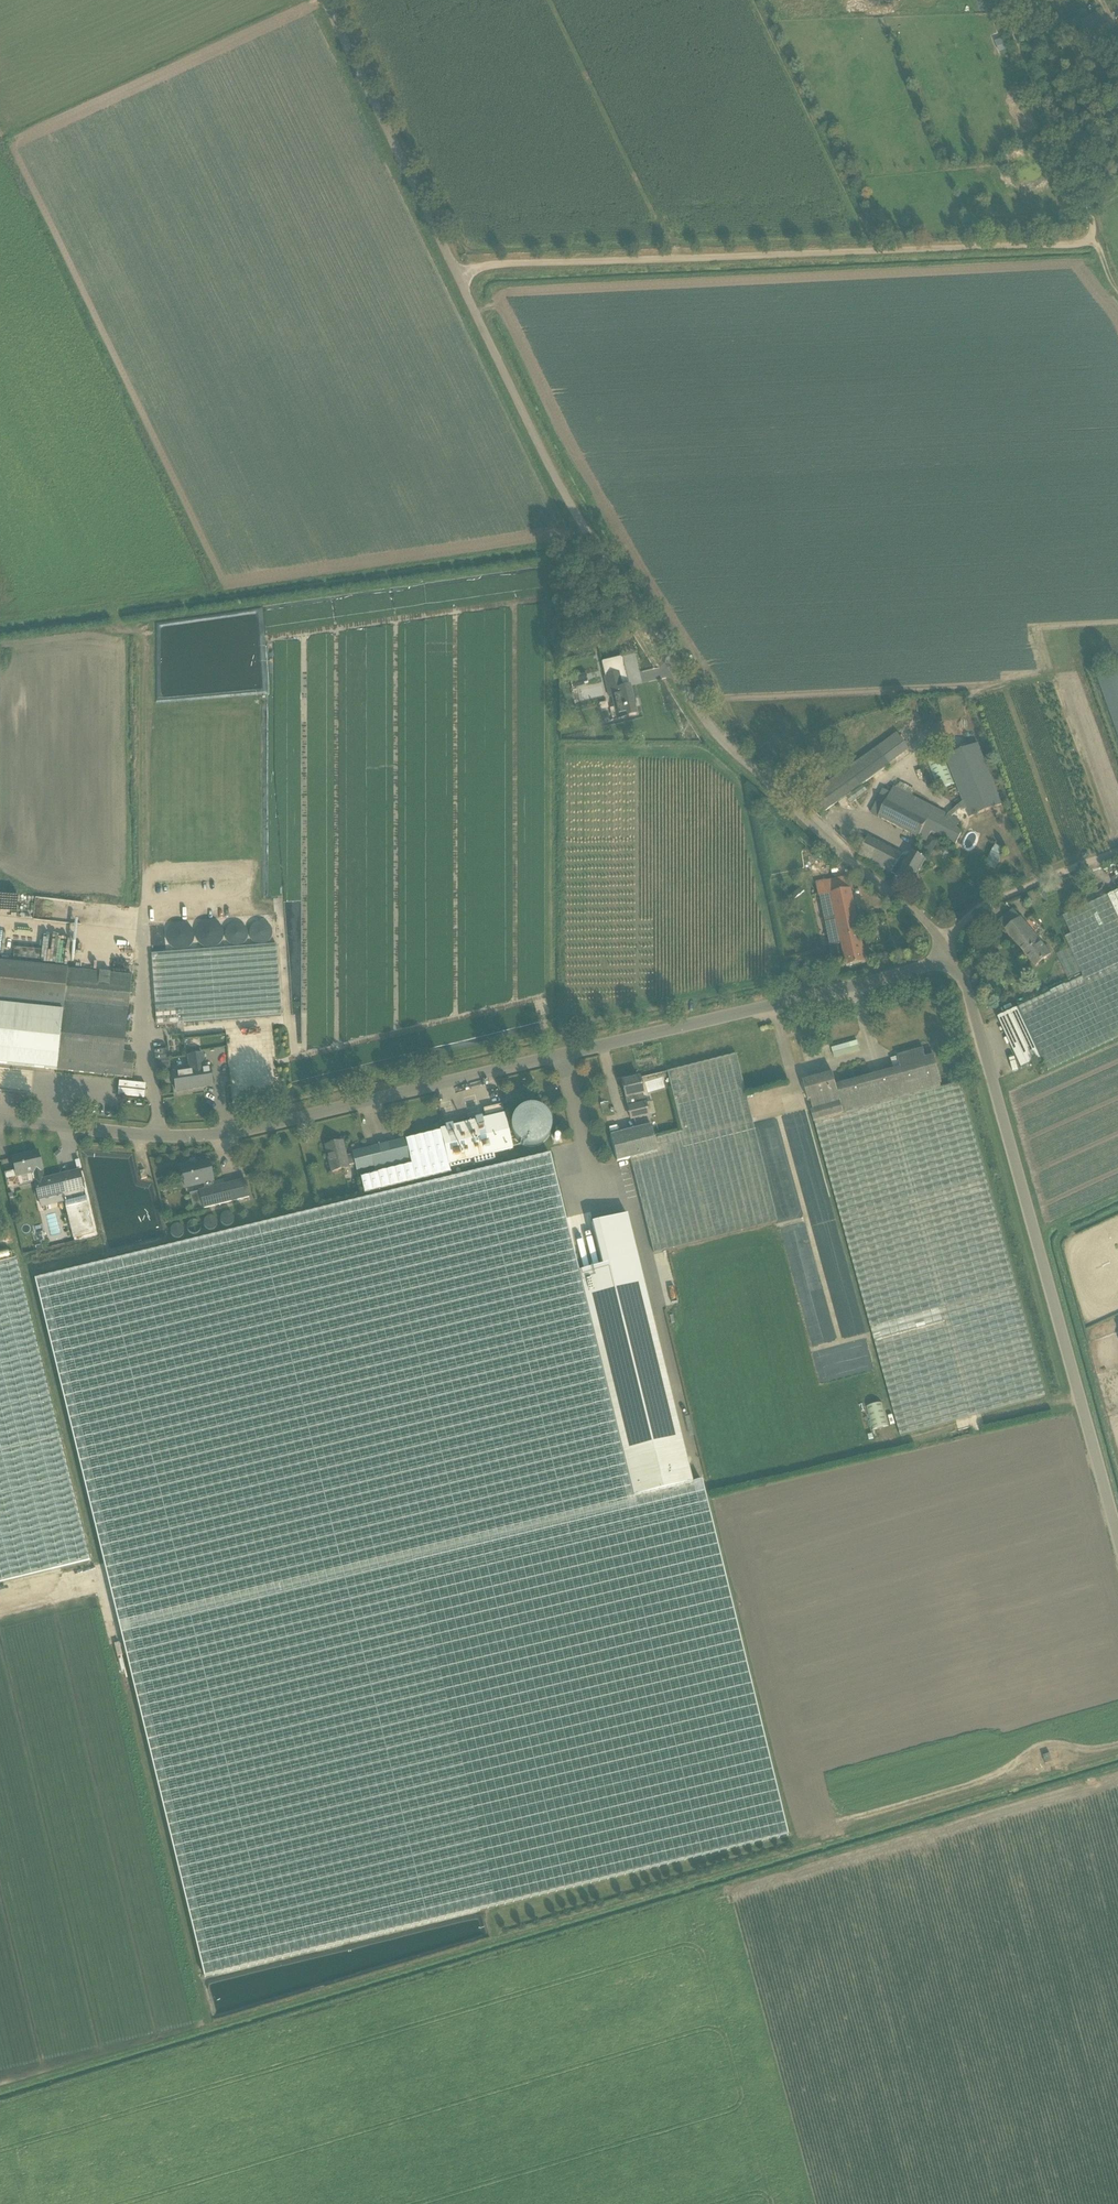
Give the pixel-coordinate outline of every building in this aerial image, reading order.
[(1008,51),(1003,40),(996,44),(1000,54),(1008,51)] [(1095,678),(1117,737),(1117,669),(1095,678)] [(618,719),(636,715),(629,687),(624,688),(620,673),(604,678),(610,699),(613,698),(618,719)] [(569,679),(572,690),(588,686),(586,675),(569,679)] [(823,814),(832,807),(890,766),(889,765),(910,750),(899,734),(811,797),(823,814)] [(963,802),(948,815),(912,796),(893,787),(891,793),(882,789),(869,813),(878,818),(927,842),(931,833),(955,844),(962,831),(957,829),(958,827),(961,821),(952,817),(960,810),(962,812),(966,810),(969,818),(1002,805),(978,744),(945,757),(963,802)] [(941,753),(925,759),(937,790),(953,784),(941,753)] [(911,886),(926,860),(910,851),(906,859),(897,854),(898,853),(868,837),(859,855),(874,864),(875,863),(897,875),(895,878),(911,886)] [(996,869),(1005,849),(996,845),(987,865),(996,869)] [(941,848),(943,856),(949,855),(948,846),(941,848)] [(866,963),(848,877),(818,883),(830,947),(842,944),(846,967),(866,963)] [(1062,883),(1053,887),(1055,892),(1064,888),(1062,883)] [(1062,917),(1070,935),(1064,938),(1069,949),(1056,955),(1067,979),(1080,973),(1082,978),(1019,1008),(1042,1059),(1048,1071),(1117,1038),(1117,891),(1062,917)] [(999,922),(1036,967),(1051,954),(1013,910),(999,922)] [(151,954),(156,1025),(281,1016),(276,945),(151,954)] [(12,963),(39,966),(40,950),(13,947),(12,963)] [(132,1079),(135,1054),(124,1053),(132,976),(39,966),(12,963),(0,962),(0,1065),(103,1076),(103,1077),(107,1077),(107,1076),(117,1077),(116,1078),(121,1079),(121,1077),(132,1079)] [(1042,1059),(1019,1008),(997,1018),(1021,1069),(1042,1059)] [(811,1110),(811,1111),(901,1437),(1046,1397),(960,1083),(941,1088),(939,1083),(941,1083),(935,1060),(927,1062),(923,1048),(897,1055),(900,1067),(851,1081),(841,1084),(842,1090),(838,1091),(833,1073),(803,1081),(809,1101),(811,1100),(814,1109),(811,1110)] [(157,1071),(170,1069),(167,1050),(154,1052),(157,1071)] [(776,1222),(736,1053),(667,1072),(681,1132),(653,1139),(657,1152),(630,1158),(654,1252),(776,1222)] [(174,1073),(176,1092),(177,1092),(177,1091),(192,1088),(193,1090),(212,1087),(209,1068),(204,1068),(202,1054),(188,1056),(190,1070),(174,1073)] [(644,1096),(639,1079),(622,1083),(625,1097),(626,1097),(629,1108),(628,1108),(631,1119),(649,1115),(646,1104),(645,1105),(643,1096),(644,1096)] [(145,1085),(119,1082),(118,1095),(144,1098),(145,1085)] [(501,1105),(483,1110),(485,1116),(503,1112),(501,1105)] [(440,1130),(440,1132),(448,1165),(513,1149),(504,1114),(440,1130)] [(609,1136),(614,1152),(616,1162),(630,1158),(657,1152),(653,1139),(650,1125),(609,1136)] [(405,1140),(411,1165),(385,1172),(360,1178),(364,1196),(450,1175),(448,1165),(440,1132),(405,1140)] [(378,1147),(385,1172),(411,1165),(405,1140),(378,1147)] [(348,1166),(354,1164),(352,1155),(347,1157),(342,1142),(335,1144),(334,1143),(333,1142),(328,1143),(326,1145),(327,1146),(325,1147),(331,1172),(348,1168),(348,1166)] [(360,1178),(385,1172),(378,1147),(352,1153),(352,1155),(354,1164),(358,1179),(360,1178)] [(89,1210),(87,1203),(84,1189),(79,1172),(43,1181),(41,1171),(42,1170),(38,1152),(12,1158),(17,1177),(32,1173),(39,1200),(62,1194),(66,1208),(67,1215),(89,1210)] [(702,1481),(692,1483),(633,1497),(578,1271),(550,1156),(517,1164),(34,1281),(203,1978),(788,1836),(702,1481)] [(213,1182),(208,1161),(196,1164),(197,1166),(192,1167),(191,1166),(181,1169),(185,1189),(203,1184),(204,1191),(200,1192),(204,1209),(165,1218),(166,1223),(251,1203),(249,1197),(245,1180),(214,1188),(212,1182),(213,1182)] [(601,1266),(578,1271),(633,1497),(692,1483),(629,1215),(591,1224),(601,1266)] [(90,1563),(59,1438),(16,1259),(0,1263),(0,1585),(90,1563)] [(888,1426),(882,1403),(866,1408),(872,1430),(888,1426)]
